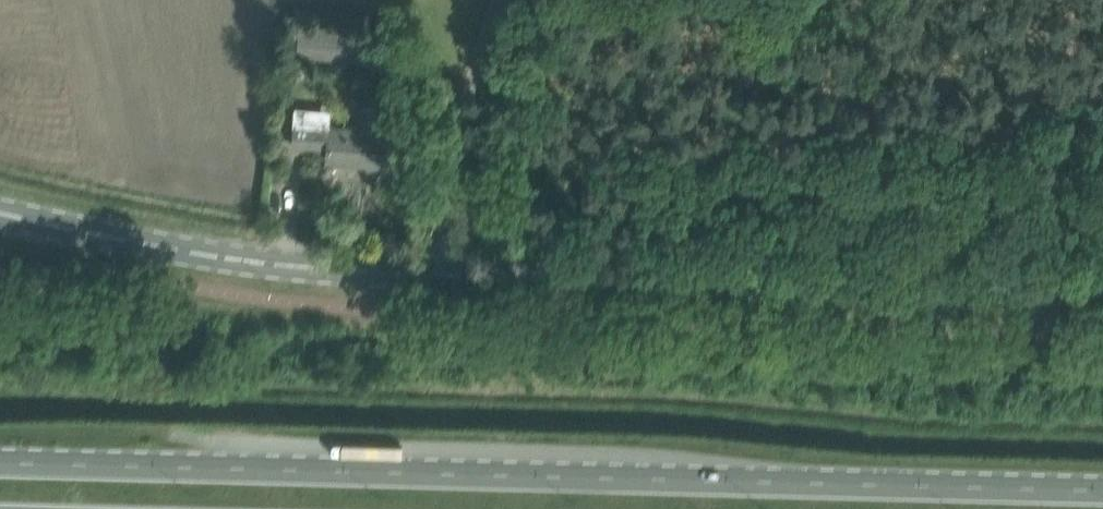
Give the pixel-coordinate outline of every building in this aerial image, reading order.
[(370,59),(372,30),(300,26),(298,55),(370,59)] [(389,169),(392,126),(385,126),(387,109),(360,107),(359,127),(329,125),(329,126),(295,124),(296,121),(294,121),(292,145),(327,147),(326,161),(367,164),(367,167),(389,169)] [(195,354),(195,344),(195,343),(185,342),(185,353),(195,354)]
